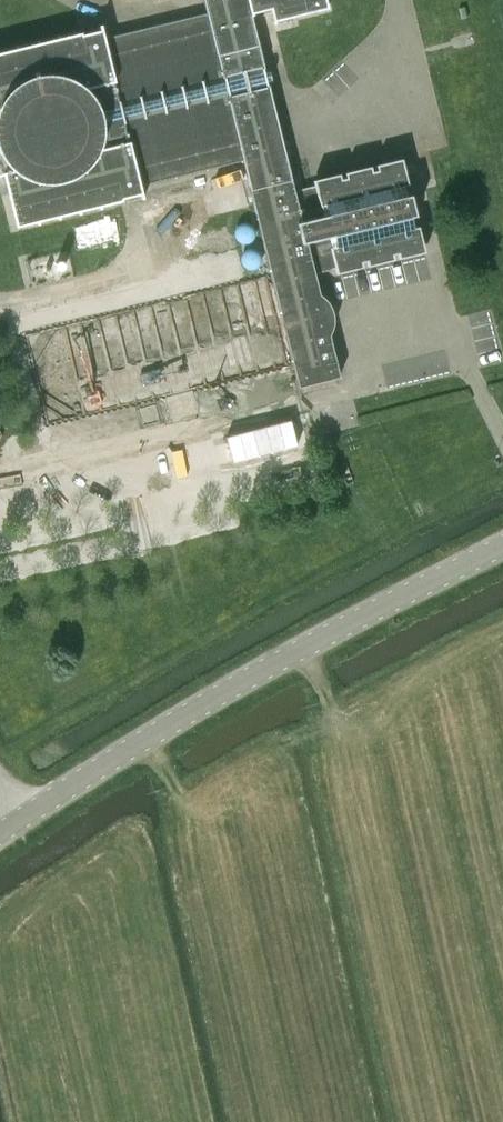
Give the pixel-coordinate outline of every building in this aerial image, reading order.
[(6,176),(10,194),(8,195),(16,228),(37,223),(38,226),(41,225),(40,223),(58,218),(59,220),(61,220),(61,217),(79,213),(79,215),(82,215),(81,212),(99,208),(100,210),(103,210),(102,207),(123,202),(122,200),(140,195),(141,200),(144,199),(141,186),(243,161),(281,315),(260,320),(265,340),(286,335),(299,387),(340,378),(329,336),(329,335),(319,296),(314,273),(335,268),(360,262),(366,260),(391,254),(397,252),(417,247),(412,229),(409,218),(404,197),(401,185),(397,168),(377,172),(371,174),(347,179),(340,181),(318,186),(294,192),(251,14),(253,14),(270,10),(273,22),(311,13),(327,9),(325,0),(203,0),(207,14),(104,39),(101,26),(99,27),(100,31),(82,36),(81,33),(60,39),(60,36),(57,37),(58,39),(40,44),(39,41),(36,42),(37,44),(19,49),(18,46),(16,47),(16,49),(0,54),(0,177),(6,176)]
